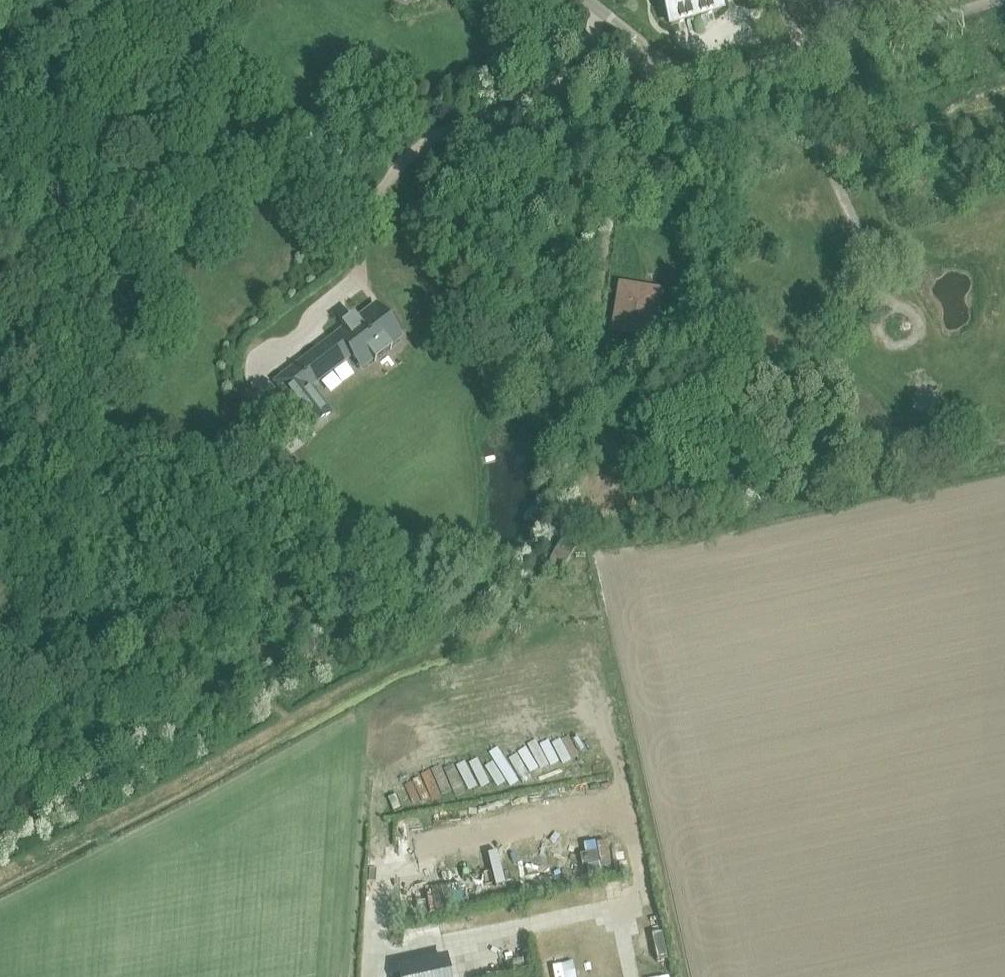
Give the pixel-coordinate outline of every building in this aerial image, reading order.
[(686,0),(661,0),(669,31),(693,24),(686,0)] [(693,24),(716,18),(710,0),(686,0),(693,24)] [(642,289),(619,285),(612,331),(651,337),(657,299),(641,296),(642,289)] [(375,308),(354,324),(277,383),(311,429),(335,412),(313,386),(341,363),(338,359),(348,351),(361,368),(398,339),(375,308)] [(424,976),(449,976),(446,961),(421,966),(424,976)]
